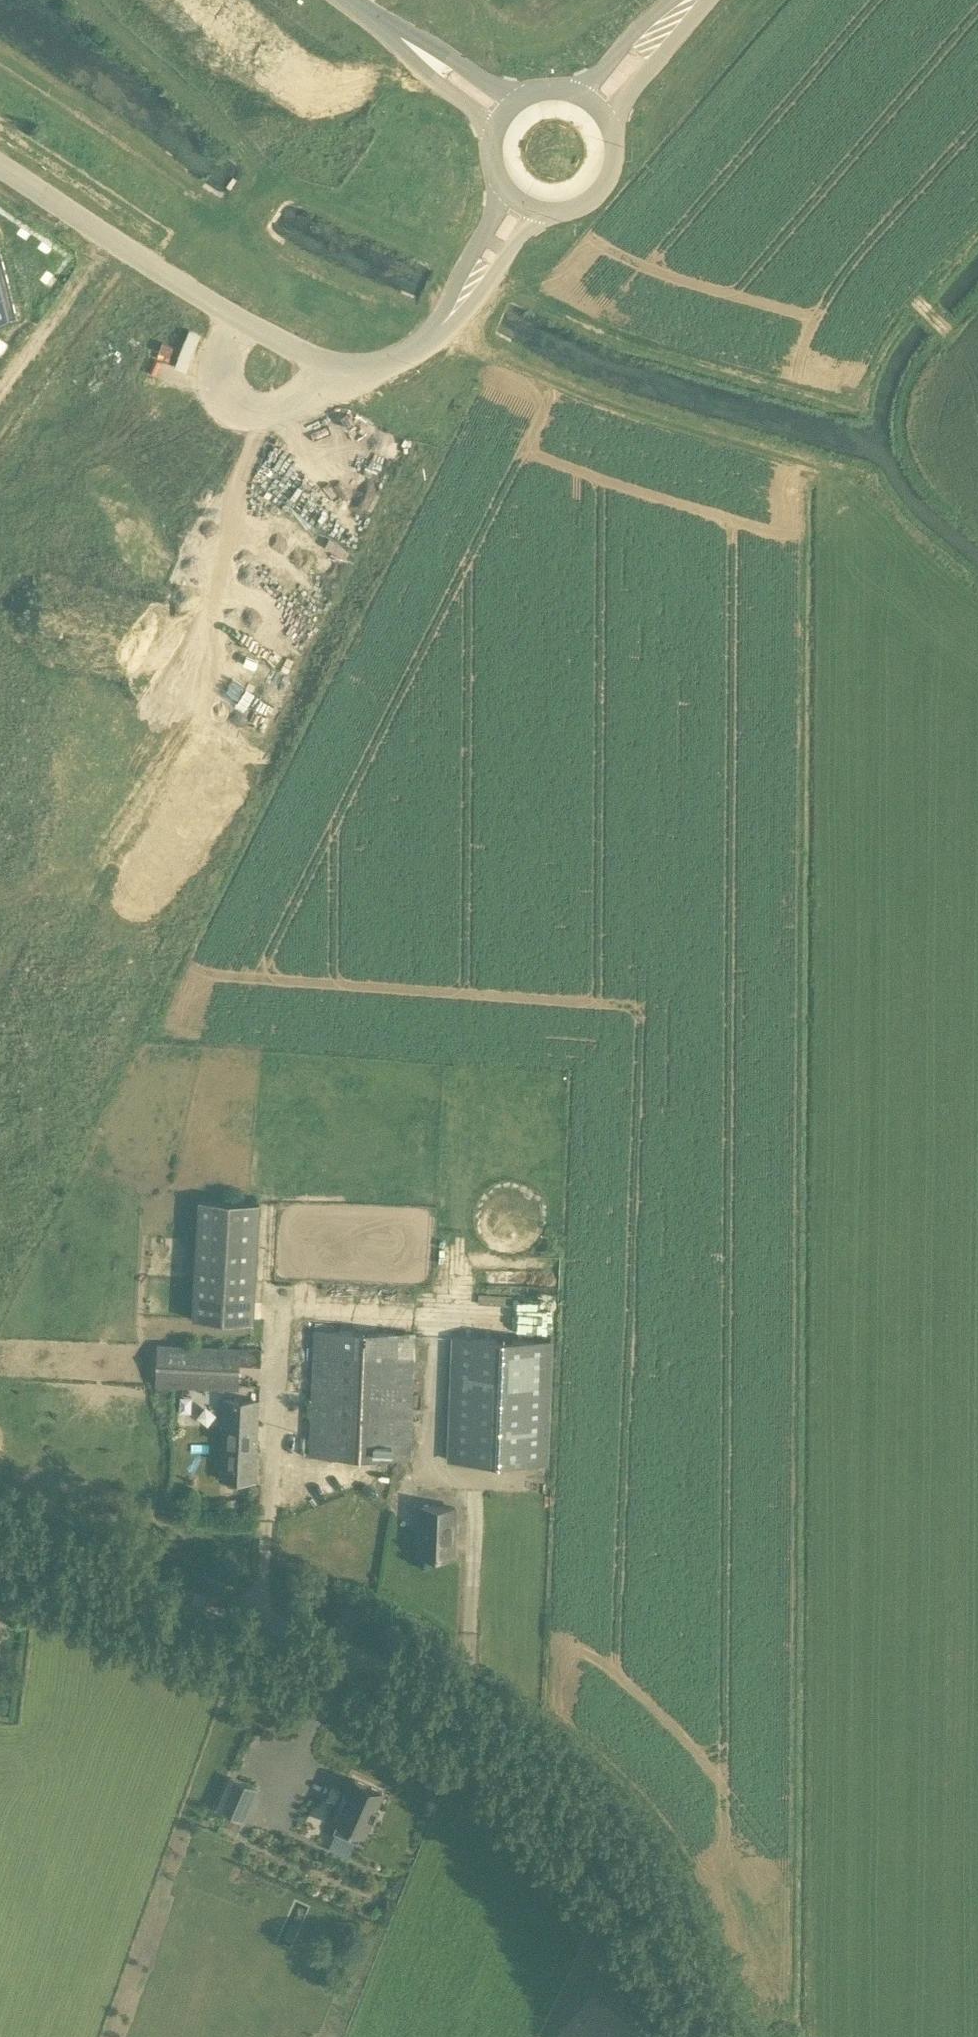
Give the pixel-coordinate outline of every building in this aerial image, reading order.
[(21,228),(16,234),(26,241),(31,235),(21,228)] [(42,242),(37,249),(47,255),(52,249),(42,242)] [(47,271),(40,281),(46,286),(53,276),(47,271)] [(0,275),(0,298),(11,295),(5,274),(0,275)] [(23,275),(18,281),(34,294),(39,288),(23,275)] [(0,298),(0,320),(16,316),(11,295),(0,298)] [(4,352),(9,346),(0,339),(0,349),(4,352)] [(253,1322),(258,1202),(198,1199),(193,1319),(253,1322)] [(310,1454),(408,1457),(412,1333),(314,1329),(310,1454)] [(453,1337),(449,1459),(546,1463),(551,1341),(453,1337)] [(262,1342),(242,1341),(242,1348),(158,1344),(156,1386),(239,1390),(241,1363),(261,1364),(262,1342)] [(219,1478),(256,1480),(260,1401),(223,1399),(219,1478)] [(420,1506),(419,1554),(454,1555),(456,1507),(420,1506)] [(231,1777),(217,1810),(242,1822),(257,1788),(231,1777)] [(382,1791),(354,1779),(348,1793),(345,1792),(340,1804),(343,1805),(336,1820),(340,1822),(336,1831),(356,1840),(360,1831),(364,1833),(370,1817),(373,1819),(378,1807),(375,1806),(382,1791)]
